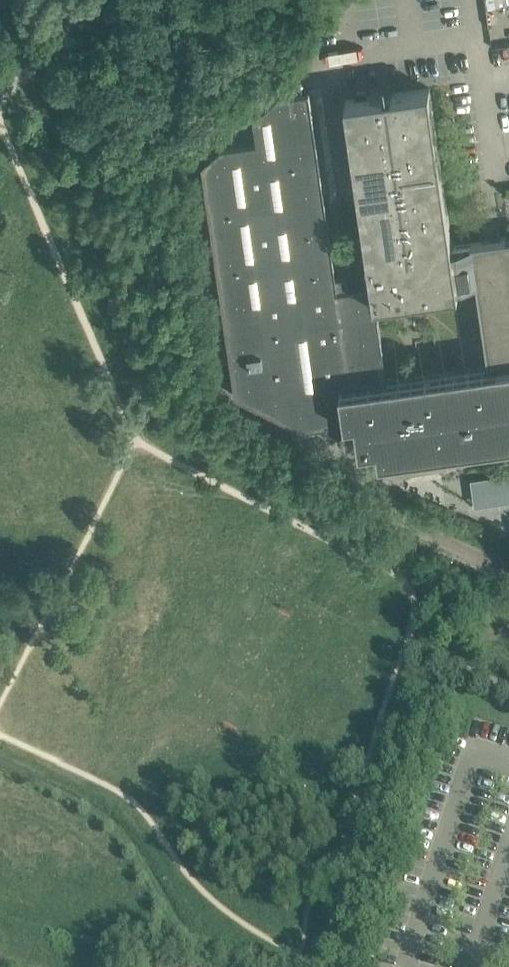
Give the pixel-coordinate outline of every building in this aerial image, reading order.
[(345,100),(372,286),(348,290),(346,277),(336,278),(309,92),(277,97),(259,114),(253,115),(257,143),(220,148),(201,165),(235,396),(302,429),(328,426),(328,423),(330,423),(331,429),(343,427),(343,421),(356,419),(360,448),(377,446),(379,459),(508,440),(508,236),(471,242),(471,243),(452,246),(430,88),(345,100)] [(309,92),(311,106),(321,105),(319,90),(309,92)] [(460,483),(463,501),(508,495),(508,476),(460,483)] [(496,506),(499,524),(508,523),(508,504),(496,506)]
